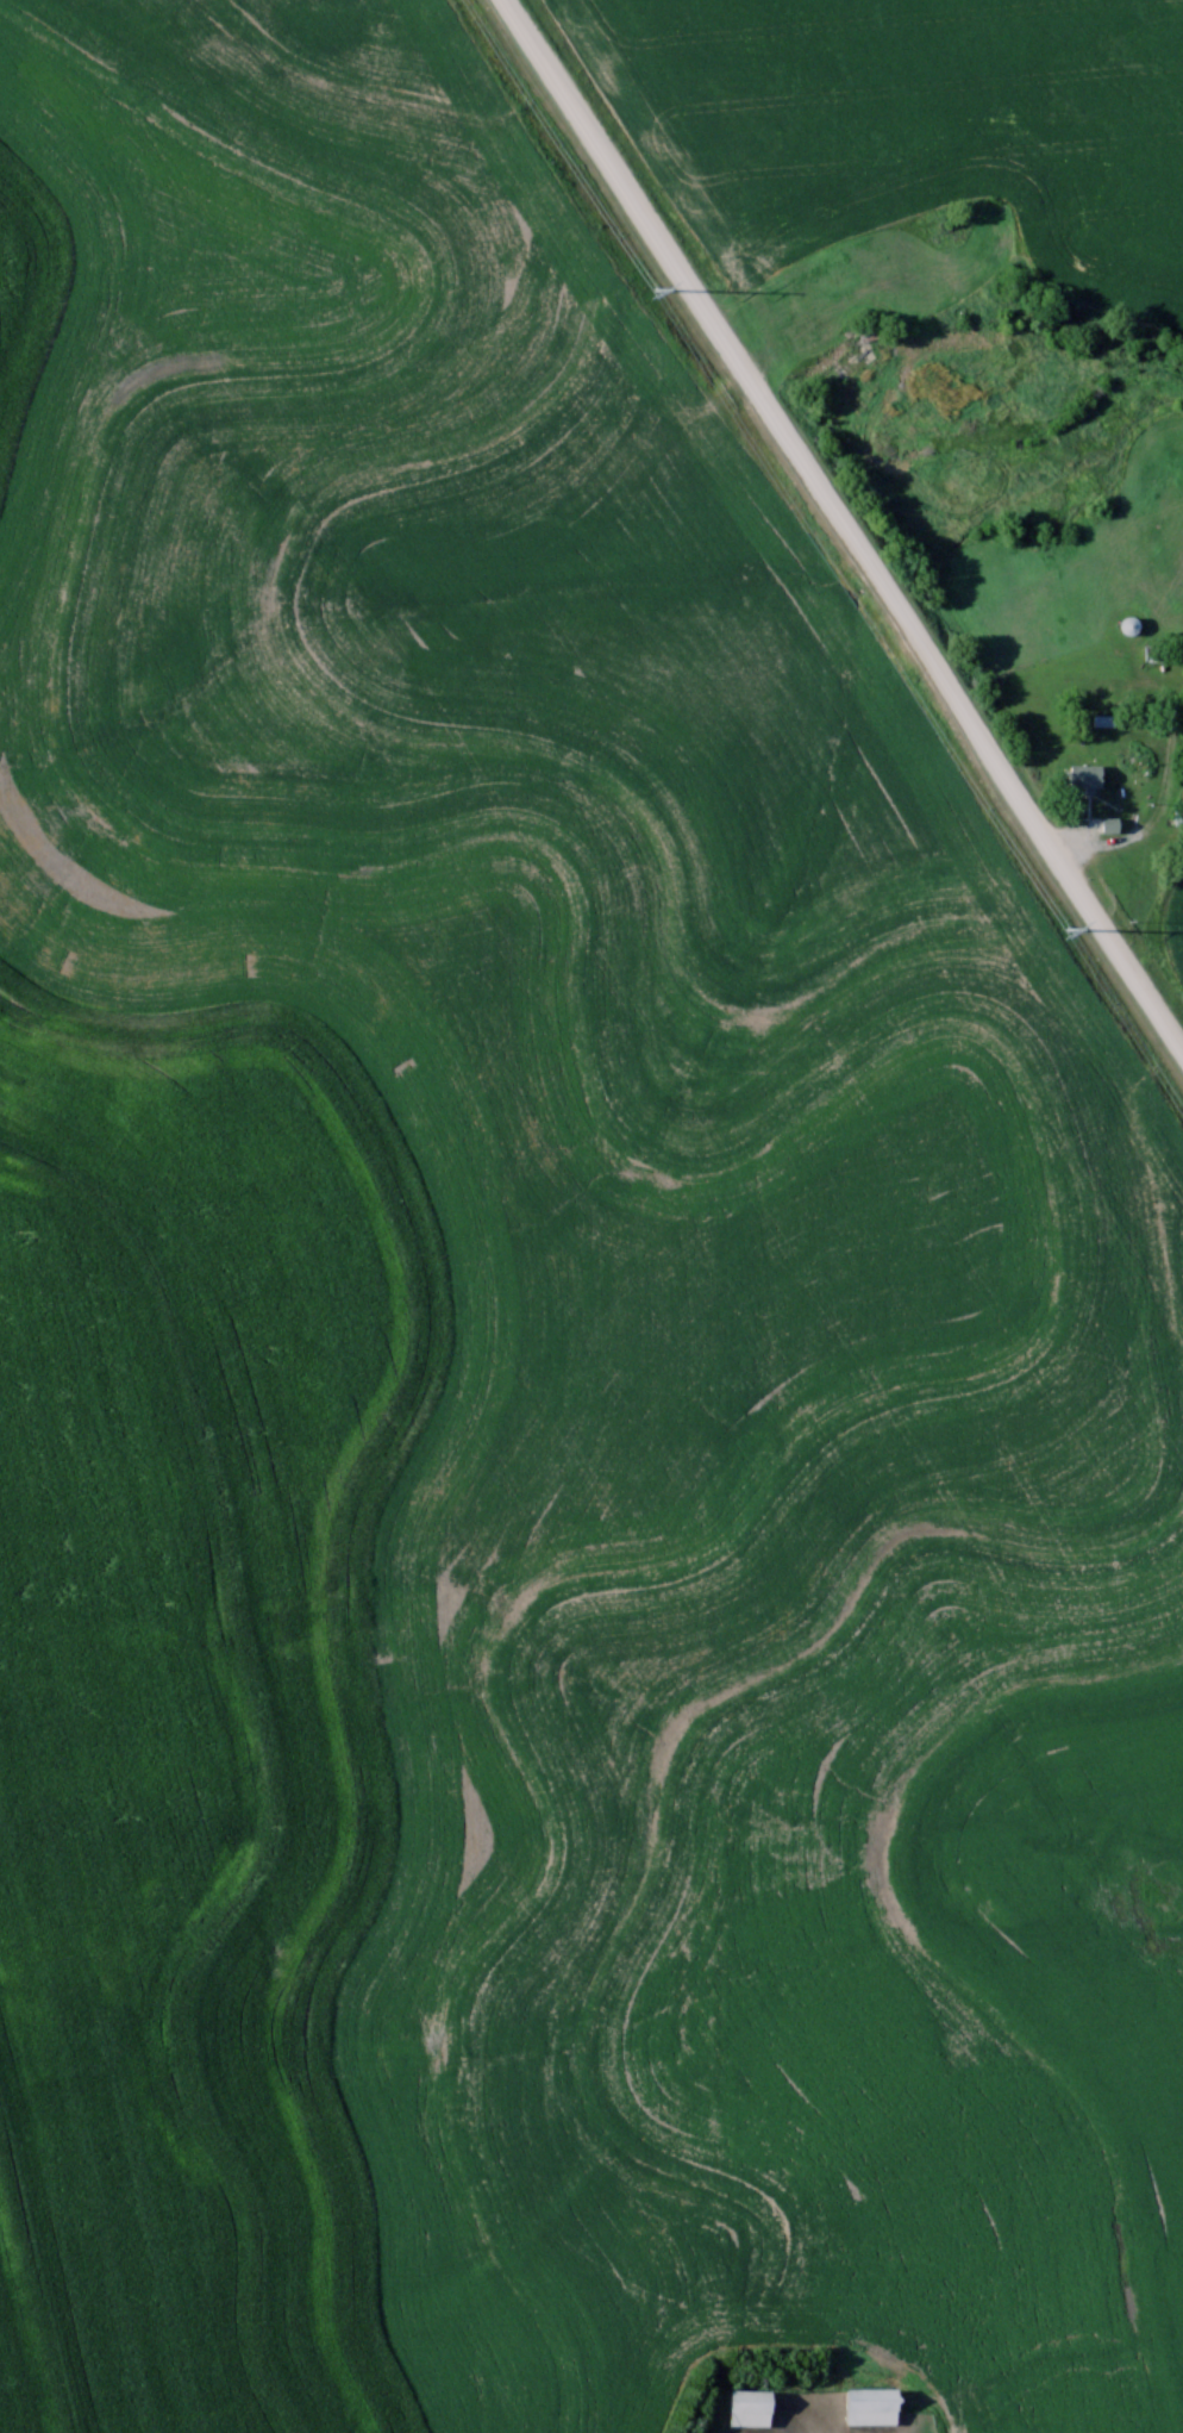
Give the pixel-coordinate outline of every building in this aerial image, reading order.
[(1118,615),(1117,632),(1132,633),(1133,616),(1118,615)] [(1060,763),(1060,786),(1097,786),(1097,763),(1060,763)] [(1175,786),(1174,822),(1182,823),(1182,786),(1175,786)] [(1112,828),(1111,816),(1094,818),(1095,830),(1112,828)] [(837,2423),(888,2423),(888,2386),(837,2386),(837,2423)] [(762,2424),(761,2388),(719,2388),(720,2424),(762,2424)]
